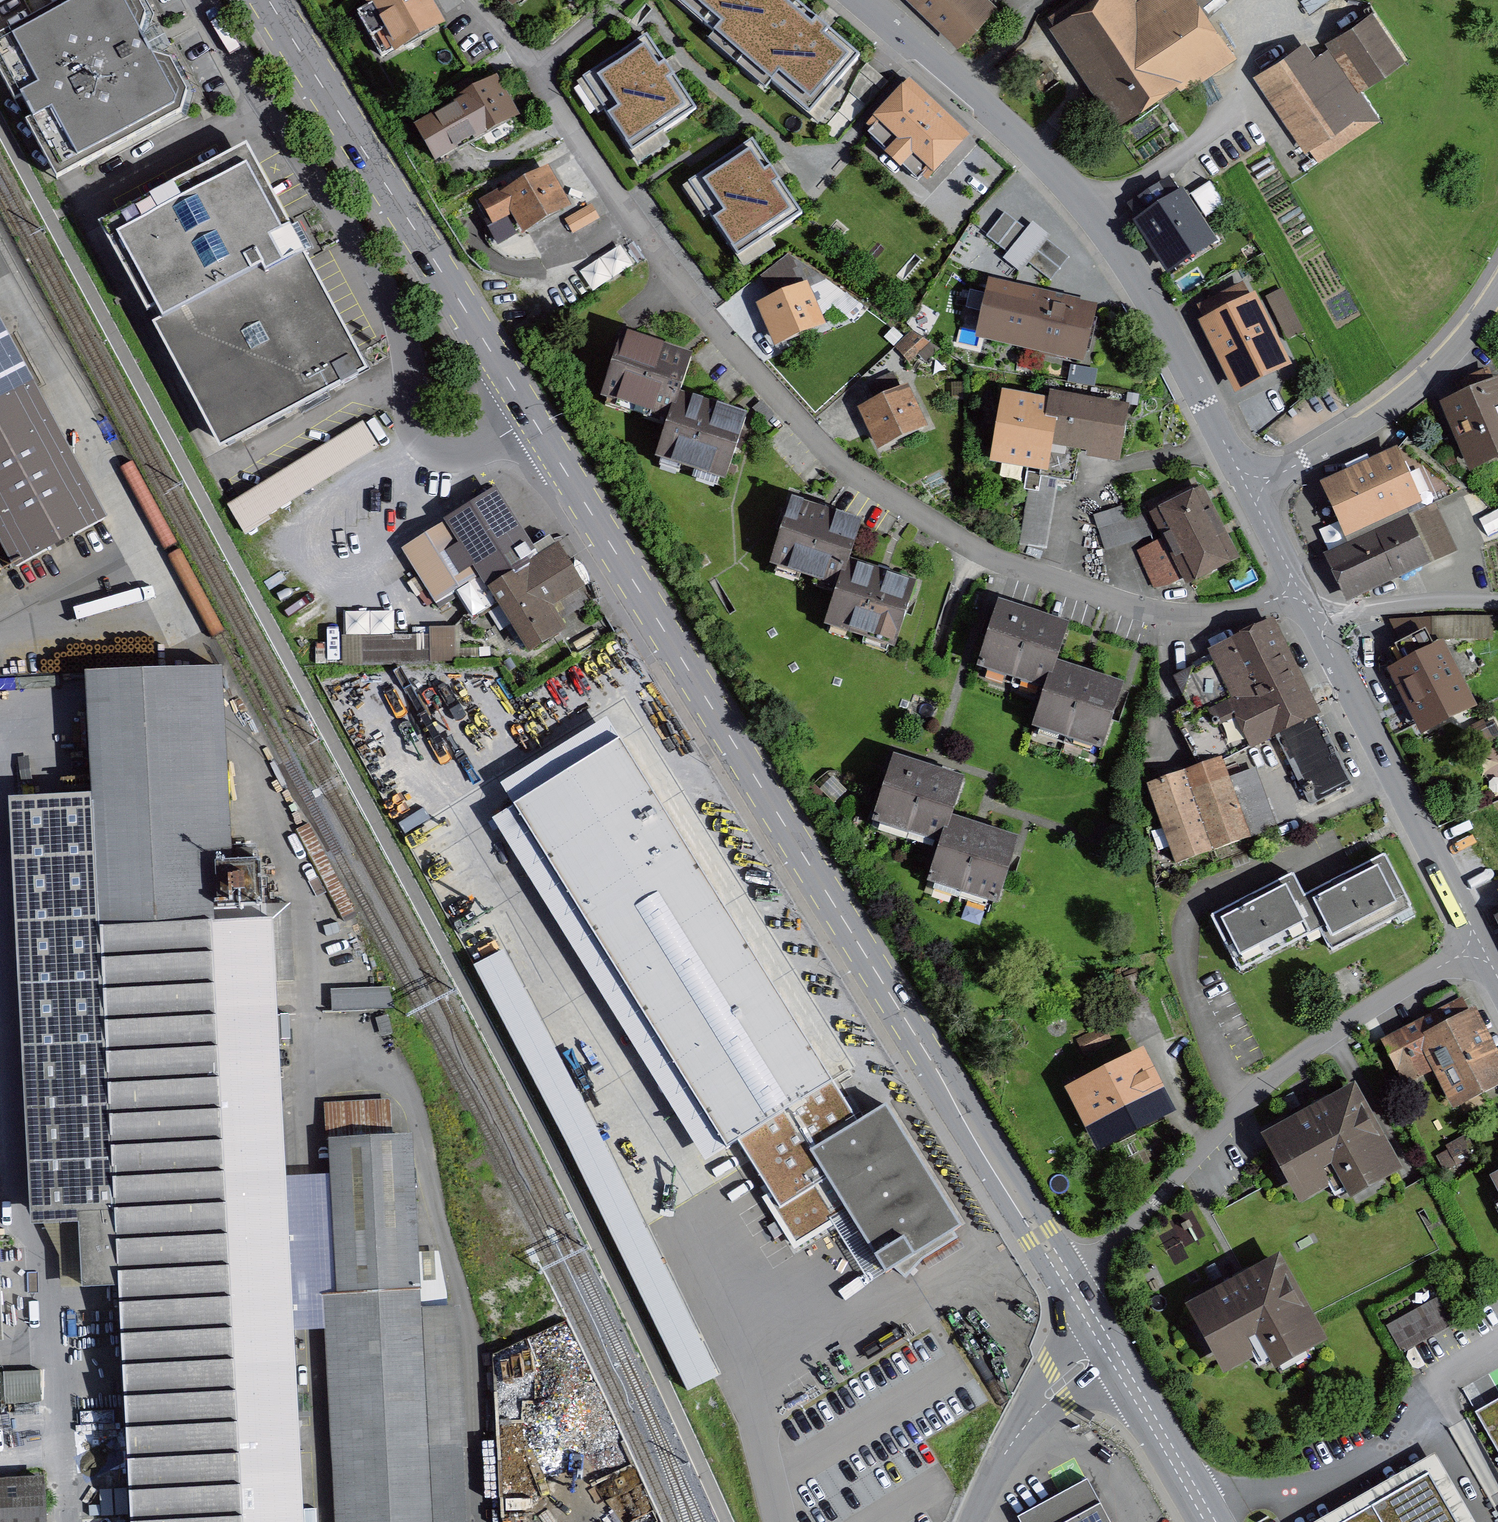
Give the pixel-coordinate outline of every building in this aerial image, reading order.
[(0,43),(0,92),(52,185),(178,116),(183,97),(128,0),(77,0),(0,43)] [(390,59),(444,31),(427,0),(378,0),(363,8),(390,59)] [(956,53),(997,10),(987,0),(901,0),(956,53)] [(1048,28),(1114,130),(1228,57),(1193,3),(1191,0),(1163,0),(1147,10),(1140,0),(1092,0),(1048,28)] [(1193,3),(1213,23),(1236,0),(1191,0),(1193,3)] [(1326,48),(1359,98),(1406,66),(1373,17),(1326,48)] [(636,164),(669,144),(661,132),(698,109),(650,33),(581,77),(636,164)] [(1306,43),(1256,79),(1320,167),(1379,124),(1359,98),(1328,54),(1319,60),(1306,43)] [(855,156),(748,57),(714,93),(743,120),(705,161),(772,223),(799,194),(810,204),(855,156)] [(495,82),(413,131),(437,172),(520,123),(495,82)] [(962,152),(888,83),(841,133),(868,157),(847,180),(894,224),(962,152)] [(241,154),(93,235),(148,336),(298,258),(241,154)] [(546,172),(479,206),(501,248),(568,214),(546,172)] [(1206,215),(1226,203),(1212,180),(1192,192),(1206,215)] [(1180,197),(1132,228),(1166,282),(1215,250),(1180,197)] [(1007,208),(987,233),(1004,247),(1024,222),(1007,208)] [(590,212),(565,225),(573,239),(597,226),(590,212)] [(625,245),(582,265),(591,286),(635,265),(625,245)] [(990,253),(989,260),(974,257),(959,340),(1085,363),(1094,314),(1038,304),(1045,263),(990,253)] [(298,258),(148,336),(215,458),(363,378),(298,258)] [(1207,316),(1257,293),(1251,279),(1201,302),(1207,316)] [(807,290),(759,309),(775,350),(823,331),(807,290)] [(1288,346),(1304,338),(1282,295),(1266,303),(1288,346)] [(1254,303),(1198,332),(1234,402),(1290,373),(1254,303)] [(7,571),(106,526),(0,329),(0,559),(7,571)] [(910,333),(894,351),(912,366),(928,348),(910,333)] [(689,360),(621,338),(600,402),(667,424),(676,397),(689,360)] [(1441,409),(1471,478),(1497,467),(1497,385),(1441,409)] [(909,393),(858,414),(876,454),(926,433),(909,393)] [(745,419),(676,397),(667,424),(654,463),(723,486),(745,419)] [(1126,412),(1049,400),(1046,414),(1040,455),(1118,467),(1126,412)] [(1038,468),(1040,455),(1046,414),(1007,408),(999,462),(1038,468)] [(226,501),(242,528),(382,447),(367,420),(226,501)] [(1395,456),(1320,490),(1345,544),(1420,510),(1395,456)] [(480,582),(526,658),(596,615),(555,550),(538,560),(498,495),(402,553),(436,609),(480,582)] [(1200,495),(1152,518),(1165,546),(1139,559),(1154,591),(1180,579),(1184,587),(1233,564),(1200,495)] [(1107,548),(1154,533),(1144,499),(1096,515),(1107,548)] [(857,529),(789,506),(768,567),(836,591),(845,565),(857,529)] [(1437,511),(1413,521),(1430,562),(1454,552),(1437,511)] [(1408,523),(1325,560),(1346,606),(1429,569),(1408,523)] [(912,587),(845,565),(836,591),(823,632),(889,654),(912,587)] [(1066,628),(1000,606),(978,672),(1045,693),(1054,664),(1066,628)] [(456,662),(455,630),(428,630),(428,636),(394,637),(394,614),(344,615),(345,668),(431,667),(431,663),(456,662)] [(1206,653),(1254,748),(1276,737),(1315,717),(1320,715),(1273,620),(1206,653)] [(1490,624),(1432,623),(1432,645),(1490,645),(1490,624)] [(1442,649),(1388,675),(1421,741),(1474,715),(1442,649)] [(1122,686),(1054,664),(1045,693),(1032,731),(1100,753),(1122,686)] [(106,1052),(32,1056),(40,1215),(79,1213),(83,1286),(119,1284),(131,1521),(302,1521),(275,982),(293,981),(289,904),(262,906),(217,908),(215,864),(231,864),(228,798),(205,799),(198,668),(87,674),(106,1052)] [(512,799),(619,734),(607,714),(501,781),(512,799)] [(1315,717),(1276,737),(1310,805),(1349,785),(1315,717)] [(738,1134),(831,1078),(619,734),(512,799),(725,1143),(738,1134)] [(961,779),(893,756),(870,822),(938,845),(948,817),(961,779)] [(1224,760),(1146,788),(1176,869),(1253,841),(1224,760)] [(725,1143),(512,799),(490,813),(703,1157),(725,1143)] [(1017,841),(948,817),(938,845),(926,881),(995,905),(1017,841)] [(1300,900),(1316,930),(1322,942),(1403,900),(1381,858),(1300,900)] [(217,908),(262,906),(260,862),(231,864),(215,864),(217,908)] [(1300,900),(1288,878),(1211,917),(1239,970),(1316,930),(1300,900)] [(503,946),(472,962),(688,1391),(719,1376),(503,946)] [(333,988),(334,1007),(393,1004),(392,985),(333,988)] [(1383,1044),(1405,1088),(1433,1074),(1452,1111),(1497,1087),(1497,1062),(1467,1001),(1383,1044)] [(1139,1054),(1064,1093),(1097,1155),(1172,1116),(1139,1054)] [(855,1116),(831,1078),(738,1134),(772,1188),(761,1194),(795,1247),(853,1211),(811,1143),(855,1116)] [(1398,1171),(1356,1088),(1265,1135),(1301,1205),(1340,1185),(1346,1197),(1398,1171)] [(855,1116),(811,1143),(853,1211),(887,1267),(962,1222),(886,1098),(855,1116)] [(332,1139),(340,1294),(442,1289),(440,1268),(417,1269),(413,1199),(402,1199),(399,1135),(391,1135),(389,1103),(325,1107),(327,1140),(332,1139)] [(1487,1178),(1497,1199),(1497,1172),(1487,1178)] [(1326,1344),(1278,1256),(1183,1308),(1223,1380),(1263,1358),(1272,1373),(1326,1344)] [(340,1294),(348,1451),(453,1446),(464,1446),(460,1351),(451,1351),(449,1310),(446,1311),(445,1288),(442,1289),(340,1294)] [(1453,1330),(1437,1300),(1386,1327),(1402,1357),(1453,1330)] [(1475,1418),(1497,1459),(1497,1405),(1475,1418)] [(529,1418),(498,1419),(499,1449),(530,1448),(529,1418)] [(348,1451),(351,1521),(456,1521),(453,1446),(348,1451)] [(1432,1458),(1318,1521),(1470,1521),(1432,1458)] [(0,1481),(0,1521),(44,1521),(42,1479),(0,1481)] [(1098,1507),(1070,1521),(1107,1521),(1098,1507)]
